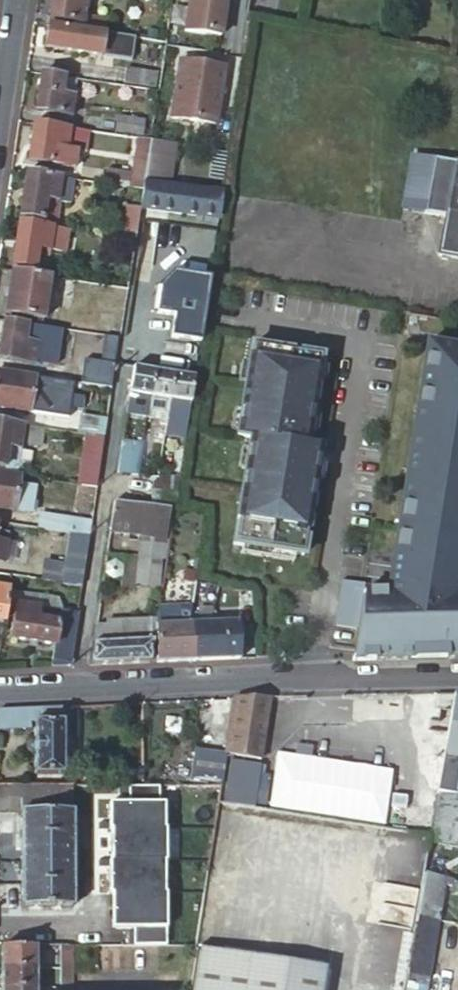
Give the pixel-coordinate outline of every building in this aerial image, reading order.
[(47,18),(70,21),(73,2),(85,3),(86,0),(50,0),(47,18)] [(219,37),(224,0),(187,0),(182,32),(219,37)] [(102,32),(46,23),(43,46),(99,55),(102,32)] [(111,56),(114,33),(102,32),(99,55),(111,56)] [(214,126),(222,68),(178,62),(169,120),(214,126)] [(126,71),(124,84),(154,88),(157,75),(126,71)] [(62,77),(39,73),(33,111),(69,116),(72,96),(59,94),(62,77)] [(116,115),(113,132),(141,136),(144,119),(116,115)] [(80,130),(32,123),(26,160),(75,167),(80,130)] [(143,183),(149,140),(138,138),(133,173),(107,168),(104,184),(142,190),(142,187),(143,183)] [(174,144),(149,140),(143,183),(167,187),(174,144)] [(422,217),(442,221),(436,258),(457,262),(457,167),(431,162),(422,217)] [(60,178),(24,173),(18,216),(41,220),(44,199),(56,201),(60,178)] [(69,203),(72,180),(72,179),(60,178),(56,201),(69,203)] [(167,187),(143,183),(142,187),(142,190),(139,209),(160,212),(197,217),(217,219),(221,194),(167,187)] [(44,199),(41,220),(53,222),(56,201),(44,199)] [(126,207),(122,231),(135,233),(139,208),(126,207)] [(52,227),(17,222),(11,266),(33,269),(37,248),(49,250),(52,227)] [(64,229),(52,227),(49,250),(60,252),(64,229)] [(37,248),(33,269),(46,271),(49,250),(37,248)] [(48,277),(10,271),(3,314),(42,319),(47,287),(48,277)] [(208,278),(171,273),(159,286),(155,313),(173,316),(169,338),(198,342),(208,278)] [(48,277),(47,287),(63,290),(65,279),(48,277)] [(2,321),(0,335),(0,359),(32,363),(35,342),(24,340),(26,324),(2,321)] [(24,340),(35,342),(46,344),(48,328),(26,324),(24,340)] [(250,437),(233,543),(242,545),(241,552),(293,560),(295,553),(303,554),(320,446),(306,444),(309,431),(316,432),(316,431),(309,430),(320,355),(251,344),(236,434),(250,437)] [(457,598),(457,592),(457,352),(425,347),(401,504),(408,505),(404,532),(397,531),(386,596),(365,595),(355,663),(457,660),(457,598)] [(111,388),(114,368),(88,365),(85,384),(92,385),(111,388)] [(143,369),(132,367),(125,413),(146,416),(150,395),(154,371),(143,369)] [(0,371),(0,407),(43,414),(48,387),(37,386),(38,377),(0,371)] [(170,399),(174,374),(154,371),(150,395),(156,396),(164,398),(170,399)] [(193,377),(189,376),(174,374),(170,399),(166,420),(177,422),(175,438),(183,440),(193,377)] [(156,396),(150,395),(146,416),(146,418),(152,419),(156,396)] [(166,420),(170,399),(164,398),(159,422),(166,424),(166,420)] [(91,421),(106,424),(107,418),(91,415),(91,421)] [(64,432),(88,436),(90,424),(66,420),(64,432)] [(163,437),(175,438),(177,422),(166,420),(166,424),(163,437)] [(89,436),(103,438),(106,424),(91,421),(90,424),(88,436),(89,436)] [(1,473),(16,476),(21,444),(42,447),(45,429),(0,422),(0,467),(2,467),(1,473)] [(81,486),(95,488),(103,438),(89,436),(81,486)] [(134,443),(121,441),(116,472),(136,475),(142,444),(134,442),(134,443)] [(0,473),(0,509),(28,514),(33,487),(17,485),(19,476),(16,476),(1,473),(0,473)] [(155,497),(173,500),(176,481),(176,478),(156,476),(156,478),(157,488),(155,497)] [(143,505),(149,506),(150,497),(152,487),(146,486),(143,505)] [(168,508),(172,509),(173,500),(155,497),(150,497),(149,506),(168,508)] [(162,542),(168,508),(149,506),(143,505),(131,504),(112,502),(107,531),(142,535),(141,539),(162,542)] [(408,505),(401,504),(397,531),(404,532),(408,505)] [(69,534),(88,537),(90,523),(42,516),(40,530),(69,534)] [(40,581),(80,586),(86,548),(88,537),(69,534),(64,564),(43,561),(40,581)] [(138,556),(159,558),(162,542),(141,539),(138,556)] [(154,584),(159,558),(138,556),(134,582),(154,584)] [(9,576),(0,575),(0,587),(7,588),(9,576)] [(57,611),(62,611),(57,598),(6,591),(4,604),(14,605),(57,611)] [(66,667),(73,626),(56,623),(57,611),(14,605),(8,639),(52,645),(48,667),(66,667)] [(190,607),(156,610),(154,619),(152,632),(154,663),(187,662),(187,624),(190,607)] [(73,626),(75,614),(62,611),(57,611),(56,623),(73,626)] [(93,626),(87,666),(147,664),(152,632),(154,619),(103,621),(103,625),(93,626)] [(187,662),(238,659),(236,622),(187,624),(187,662)] [(281,646),(282,656),(300,656),(299,645),(281,646)] [(452,697),(446,728),(457,730),(457,696),(452,697)] [(268,701),(232,702),(224,756),(258,761),(268,701)] [(62,723),(62,707),(41,709),(41,723),(62,723)] [(28,730),(29,723),(33,723),(32,774),(61,774),(61,737),(75,737),(74,722),(62,723),(41,723),(41,709),(0,710),(0,731),(28,730)] [(457,750),(457,740),(445,738),(443,748),(457,750)] [(443,748),(439,774),(457,777),(457,750),(443,748)] [(210,764),(211,752),(194,749),(193,761),(210,764)] [(267,807),(397,823),(401,792),(388,790),(391,764),(274,749),(267,807)] [(218,786),(223,754),(211,752),(210,764),(206,784),(218,786)] [(191,781),(206,784),(210,764),(193,761),(191,781)] [(435,796),(455,800),(457,783),(457,777),(439,774),(435,796)] [(71,908),(70,788),(70,786),(0,786),(0,813),(17,813),(18,909),(71,908)] [(125,934),(125,945),(163,945),(161,861),(163,861),(163,827),(161,827),(162,802),(157,802),(157,786),(141,786),(141,788),(116,788),(116,795),(126,795),(126,805),(106,805),(106,825),(95,825),(95,831),(108,831),(108,862),(95,862),(95,869),(106,869),(106,896),(109,896),(109,931),(130,931),(130,934),(125,934)] [(427,841),(426,845),(457,850),(457,800),(455,800),(435,796),(427,841)] [(363,977),(403,984),(421,875),(426,845),(427,841),(387,835),(363,977)] [(403,984),(402,989),(424,989),(442,887),(450,888),(450,890),(457,892),(457,882),(421,875),(403,984)] [(34,946),(0,947),(0,969),(35,969),(34,946)] [(69,968),(69,946),(58,946),(58,968),(69,968)] [(188,989),(318,989),(321,971),(194,951),(188,989)] [(69,988),(69,968),(58,968),(58,988),(62,988),(69,988)] [(35,969),(0,969),(0,989),(35,988),(35,969)]
